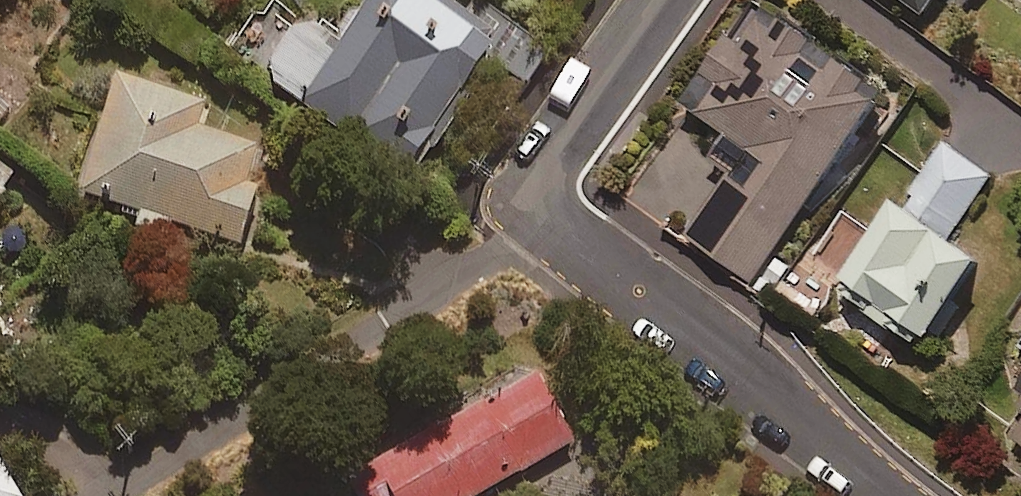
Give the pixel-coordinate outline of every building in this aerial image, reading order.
[(435,0),(355,0),(325,43),(291,20),(253,75),(405,179),(483,67),(521,94),(549,53),(475,2),(463,19),(435,0)] [(923,15),(934,0),(903,0),(923,15)] [(888,90),(762,1),(687,105),(750,150),(688,237),(751,282),(888,90)] [(202,108),(116,78),(77,194),(137,215),(133,228),(163,239),(169,223),(237,246),(256,191),(243,187),(255,152),(194,131),(202,108)] [(990,177),(944,144),(903,202),(898,199),(835,289),(918,347),(979,261),(947,238),(990,177)] [(1006,338),(1020,348),(1020,316),(1006,338)] [(382,459),(403,495),(486,495),(587,437),(544,364),(382,459)] [(1003,432),(1020,445),(1020,407),(1003,432)] [(0,472),(0,495),(15,495),(0,472)]
